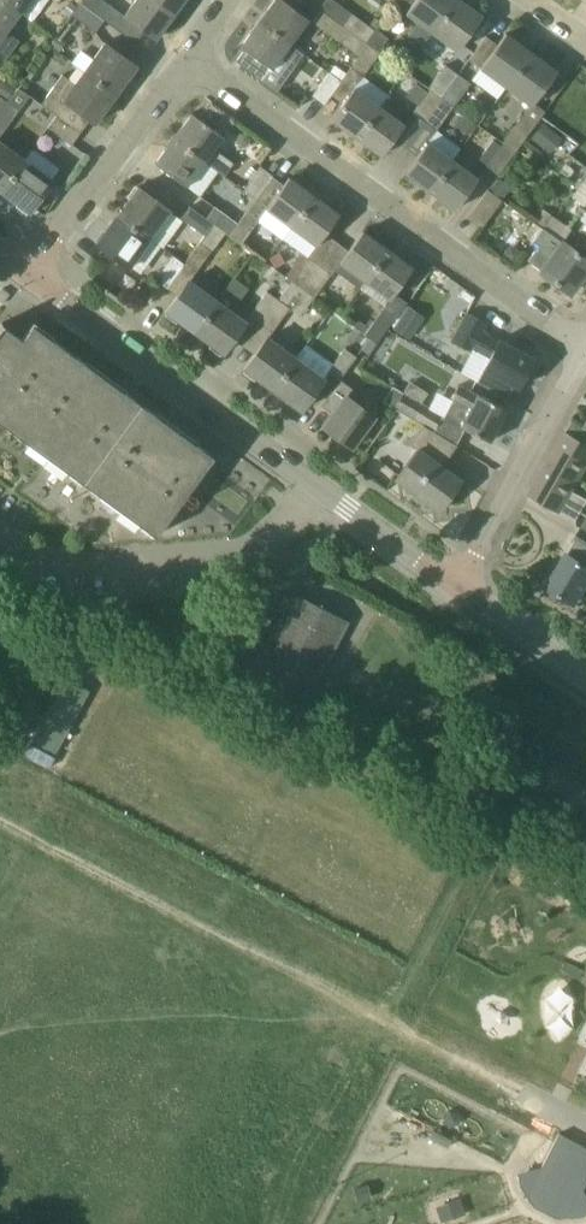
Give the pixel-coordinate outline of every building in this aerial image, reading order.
[(6,31),(17,17),(19,14),(0,0),(0,62),(3,64),(19,41),(17,39),(6,31)] [(19,14),(29,0),(0,0),(19,14)] [(125,15),(121,12),(111,25),(136,43),(145,31),(156,39),(175,13),(156,0),(136,0),(125,15)] [(175,13),(185,0),(156,0),(175,13)] [(284,0),(275,0),(259,21),(290,44),(309,18),(284,0)] [(378,9),(383,1),(382,0),(369,0),(368,2),(378,9)] [(455,0),(398,0),(395,5),(406,14),(406,15),(417,23),(408,35),(422,46),(431,33),(455,0)] [(461,0),(455,0),(431,33),(457,52),(483,16),(461,0)] [(80,2),(71,15),(93,30),(101,18),(80,2)] [(351,13),(342,26),(343,27),(366,44),(376,31),(375,31),(351,13)] [(272,69),(290,44),(259,21),(241,46),(245,49),(236,61),(262,80),(270,68),(272,69)] [(366,44),(343,27),(335,39),(359,56),(360,57),(369,46),(366,44)] [(389,38),(376,28),(375,31),(376,31),(366,44),(369,46),(378,53),(389,38)] [(506,33),(481,68),(506,87),(531,52),(506,33)] [(59,52),(65,44),(56,37),(49,45),(59,52)] [(84,72),(116,96),(137,66),(105,42),(93,58),(81,49),(71,63),(83,72),(84,72)] [(351,68),(363,76),(380,54),(378,53),(369,46),(360,57),(359,56),(351,68)] [(531,52),(506,87),(530,105),(532,106),(534,103),(557,71),(531,52)] [(446,91),(458,74),(444,65),(427,88),(430,90),(440,98),(446,91)] [(57,116),(56,116),(81,134),(91,120),(95,123),(116,96),(84,72),(83,72),(75,84),(63,75),(41,104),(57,116)] [(341,81),(329,73),(313,96),(325,105),(341,81)] [(0,90),(0,94),(7,100),(15,89),(6,82),(0,90)] [(407,97),(419,105),(428,92),(416,84),(407,97)] [(380,106),(355,88),(332,119),(357,138),(380,106)] [(442,99),(440,98),(430,90),(428,92),(419,105),(413,113),(425,122),(442,99)] [(454,108),(459,100),(446,91),(440,98),(442,99),(454,108)] [(8,102),(0,96),(0,114),(8,102)] [(442,99),(425,122),(437,130),(454,108),(442,99)] [(8,102),(0,114),(0,133),(2,134),(19,110),(8,102)] [(503,143),(501,145),(513,154),(545,112),(534,103),(532,106),(530,105),(502,143),(503,143)] [(405,124),(380,106),(357,138),(382,156),(405,124)] [(223,136),(192,113),(174,139),(205,161),(225,176),(234,163),(214,148),(223,136)] [(463,114),(455,126),(469,136),(477,125),(463,114)] [(81,134),(56,116),(48,127),(49,128),(73,145),(81,134)] [(543,123),(531,138),(550,153),(562,138),(543,123)] [(187,186),(205,161),(174,139),(156,163),(187,186)] [(494,139),(479,159),(486,165),(486,166),(498,175),(513,154),(501,145),(494,139)] [(454,160),(428,141),(405,173),(430,191),(454,160)] [(0,142),(0,190),(0,191),(23,159),(0,142)] [(53,181),(23,159),(0,191),(30,213),(53,181)] [(479,178),(454,160),(430,191),(456,210),(479,178)] [(262,166),(244,189),(246,191),(256,198),(272,177),(274,175),(262,166)] [(292,226),(314,196),(289,178),(284,185),(272,177),(256,198),(229,236),(241,244),(267,208),(292,226)] [(498,177),(489,191),(501,200),(511,186),(498,177)] [(139,187),(118,215),(150,238),(170,210),(139,187)] [(488,190),(484,195),(467,218),(481,229),(499,205),(502,200),(501,200),(489,191),(488,190)] [(206,218),(213,223),(229,236),(256,198),(246,191),(228,216),(215,206),(206,218)] [(314,196),(292,226),(317,245),(339,214),(314,196)] [(190,206),(181,218),(204,235),(213,223),(206,218),(190,206)] [(543,228),(563,242),(572,229),(544,209),(534,222),(543,228)] [(118,215),(97,244),(128,267),(150,238),(118,215)] [(532,242),(539,246),(528,261),(541,271),(541,272),(570,294),(585,272),(585,259),(563,242),(543,228),(532,242)] [(363,231),(347,253),(335,270),(360,288),(365,282),(388,250),(363,231)] [(194,275),(211,251),(199,242),(184,264),(185,265),(184,267),(194,275)] [(503,255),(513,263),(521,252),(510,244),(503,255)] [(388,250),(365,282),(389,300),(394,293),(413,268),(388,250)] [(280,253),(269,257),(274,268),(285,264),(280,253)] [(174,256),(156,280),(168,289),(184,267),(185,265),(184,264),(174,256)] [(308,257),(290,280),(292,281),(302,289),(320,265),(308,257)] [(93,261),(92,274),(102,274),(103,262),(93,261)] [(332,274),(320,265),(302,289),(314,297),(332,274)] [(242,296),(249,285),(233,275),(226,286),(242,296)] [(219,302),(189,280),(166,312),(195,333),(219,302)] [(267,291),(249,315),(261,324),(279,300),(278,299),(267,291)] [(407,303),(394,293),(389,300),(373,322),(364,334),(370,338),(377,343),(393,320),(394,321),(407,303)] [(272,332),(290,308),(279,300),(261,324),(272,332)] [(219,302),(195,333),(223,354),(246,322),(219,302)] [(408,306),(392,328),(409,339),(424,317),(408,306)] [(482,332),(487,323),(467,313),(452,341),(471,351),(473,347),(490,356),(483,370),(518,389),(535,358),(500,340),(499,341),(482,332)] [(364,334),(373,322),(370,320),(365,326),(355,318),(351,324),(364,334)] [(154,422),(158,416),(124,392),(120,397),(82,369),(86,363),(53,339),(49,345),(29,330),(18,345),(0,333),(0,422),(108,501),(163,428),(154,422)] [(273,390),(296,359),(267,337),(244,369),(273,390)] [(357,356),(346,347),(327,372),(339,381),(340,380),(357,356)] [(324,380),(296,359),(273,390),(302,411),(324,380)] [(347,397),(353,389),(340,380),(339,381),(322,406),(333,414),(324,427),(336,436),(334,439),(347,448),(349,445),(353,448),(375,417),(347,397)] [(452,399),(454,400),(445,417),(490,442),(508,409),(479,394),(478,396),(458,386),(452,399)] [(424,425),(409,444),(417,450),(396,480),(439,511),(462,480),(442,466),(457,446),(434,432),(424,425)] [(214,457),(176,429),(171,435),(163,428),(108,501),(156,536),(214,457)] [(567,431),(531,494),(560,511),(561,510),(577,519),(585,504),(585,498),(573,490),(585,468),(585,441),(567,431)] [(583,528),(548,586),(576,603),(585,585),(585,530),(583,528)] [(348,621),(295,593),(267,645),(233,627),(212,667),(299,713),(348,621)] [(32,740),(55,753),(65,735),(89,691),(66,678),(32,740)] [(5,745),(10,735),(0,730),(0,743),(5,745)] [(581,952),(575,962),(582,966),(575,978),(585,985),(585,943),(581,952)] [(583,994),(561,1030),(575,1038),(562,1061),(579,1071),(583,1065),(585,1067),(585,995),(583,994)] [(522,1178),(543,1190),(567,1184),(568,1182),(585,1150),(585,1133),(544,1108),(518,1153),(516,1157),(522,1178)]
